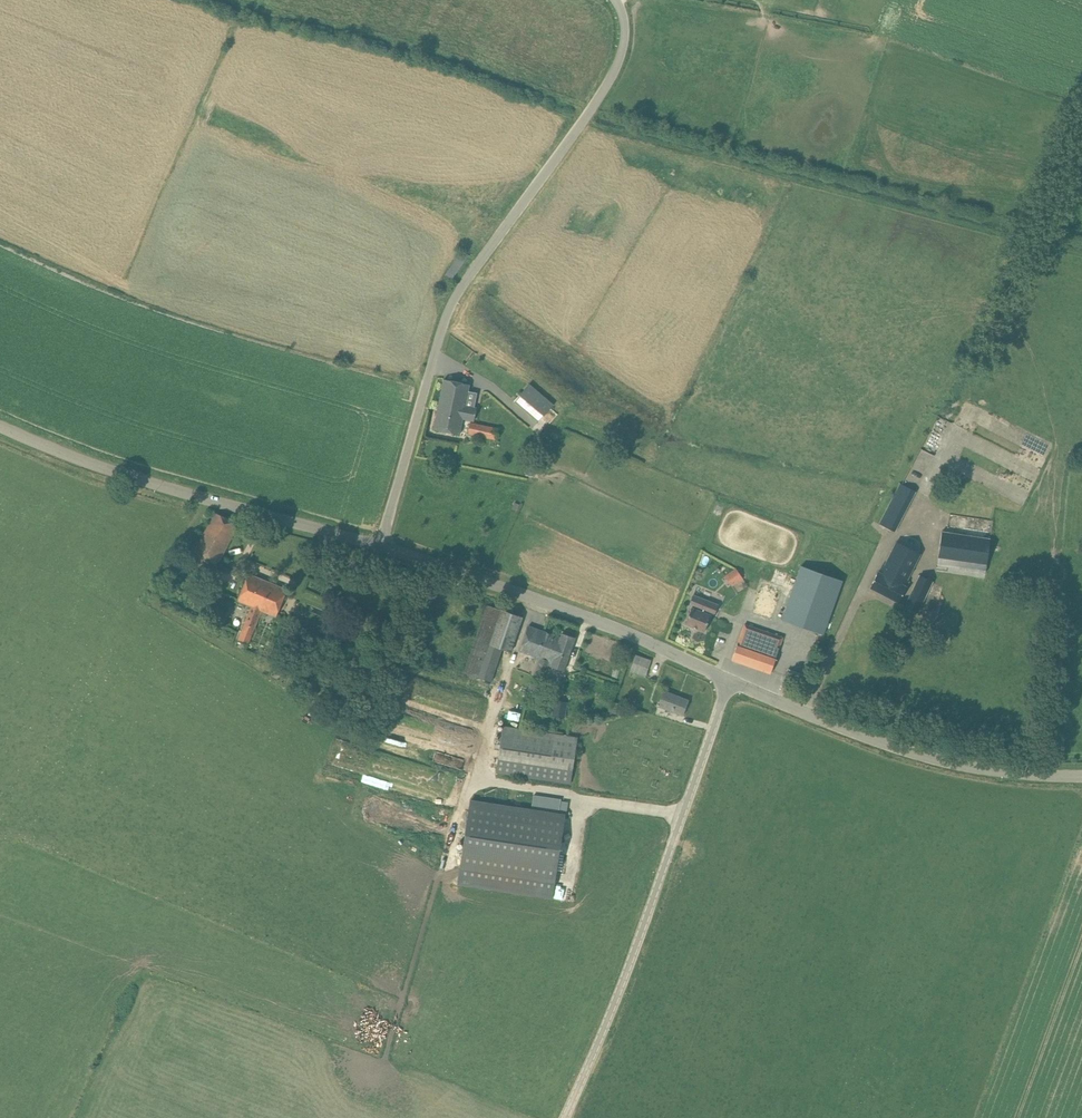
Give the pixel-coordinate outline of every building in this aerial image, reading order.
[(454,276),(464,260),(458,256),(448,272),(454,276)] [(445,379),(435,429),(449,432),(449,431),(451,432),(451,433),(460,434),(463,418),(475,420),(477,407),(465,405),(469,384),(445,379)] [(539,421),(548,411),(554,405),(530,384),(528,386),(516,401),(539,421)] [(470,420),(467,433),(496,439),(499,427),(470,420)] [(914,489),(902,483),(888,509),(887,508),(879,523),(894,531),(916,491),(914,489)] [(240,525),(216,513),(189,561),(204,569),(210,559),(218,564),(240,525)] [(944,532),(939,557),(988,564),(992,540),(944,532)] [(883,571),(906,584),(922,554),(898,541),(883,571)] [(843,581),(801,566),(795,583),(767,573),(755,609),(782,619),(824,634),(843,581)] [(744,579),(736,568),(725,576),(733,587),(744,579)] [(906,584),(883,571),(882,573),(880,571),(871,588),(899,602),(909,585),(906,584)] [(288,590),(250,574),(240,600),(252,606),(239,640),(249,644),(263,610),(278,616),(288,590)] [(933,581),(921,575),(905,606),(918,612),(933,581)] [(192,587),(189,595),(206,601),(209,594),(192,587)] [(719,604),(693,594),(690,604),(693,605),(686,624),(705,631),(712,612),(715,614),(719,604)] [(523,617),(488,605),(465,672),(492,681),(502,649),(511,652),(523,617)] [(783,637),(745,624),(732,660),(771,673),(777,656),(783,637)] [(561,637),(529,626),(520,650),(535,655),(534,658),(537,659),(538,656),(540,657),(528,691),(539,694),(549,664),(565,670),(576,638),(563,633),(561,637)] [(652,660),(636,655),(631,671),(646,677),(652,660)] [(787,672),(785,678),(792,681),(795,675),(787,672)] [(689,700),(665,691),(659,706),(683,715),(689,700)] [(518,722),(523,705),(504,700),(499,716),(518,722)] [(567,702),(555,700),(553,715),(565,717),(567,702)] [(608,711),(619,715),(622,707),(611,703),(608,711)] [(497,772),(571,783),(579,736),(504,725),(497,772)] [(458,885),(553,899),(566,816),(558,814),(560,799),(533,794),(530,810),(471,801),(458,885)]
